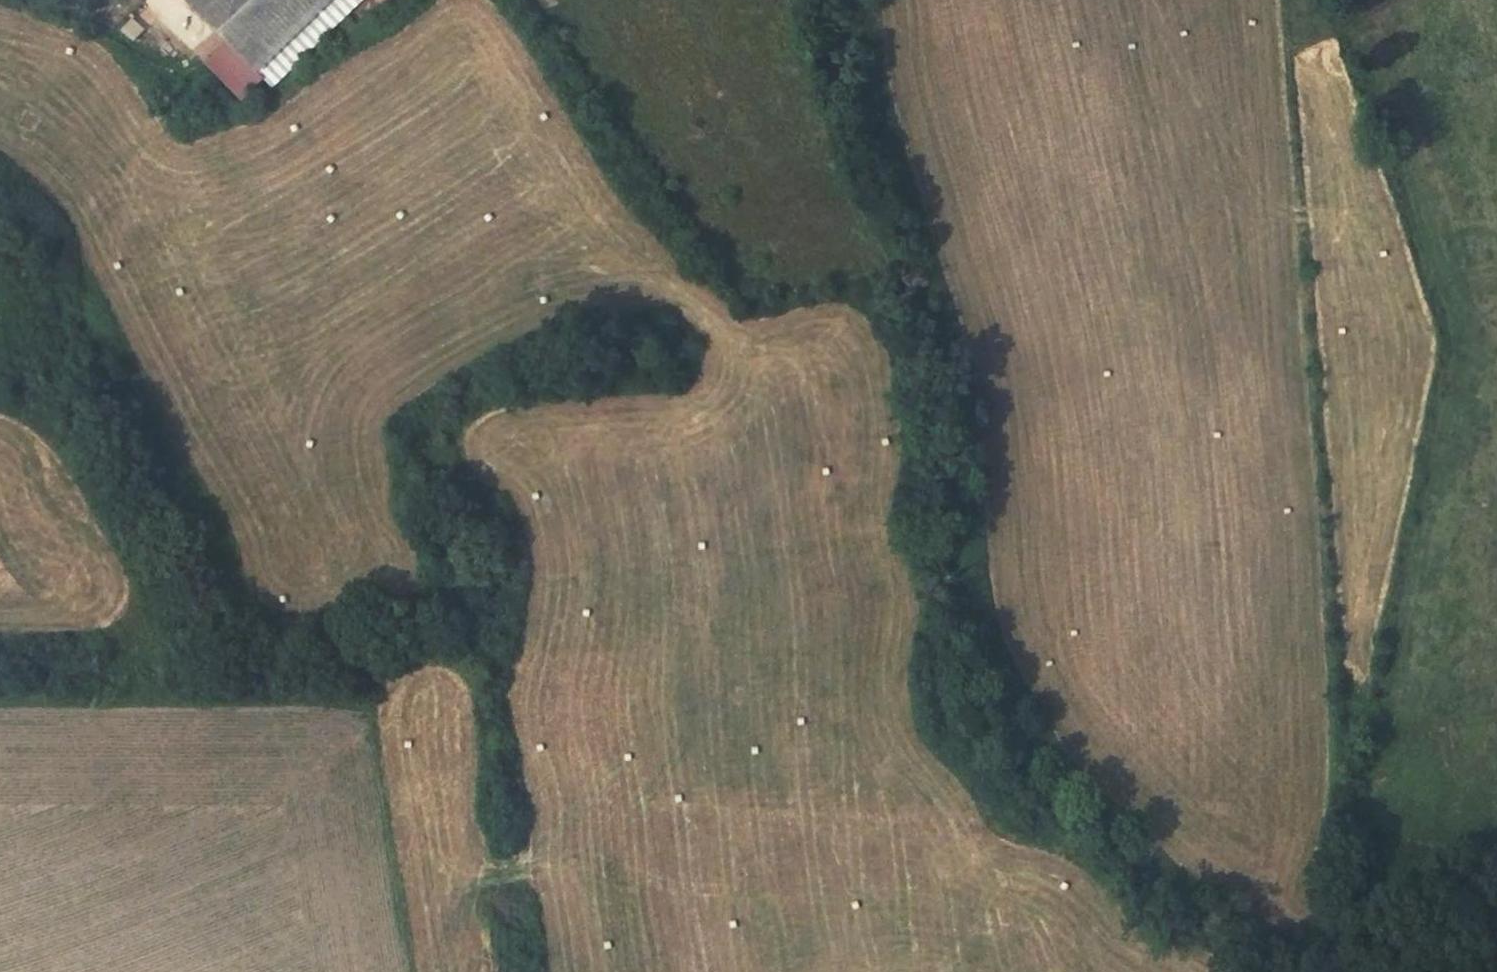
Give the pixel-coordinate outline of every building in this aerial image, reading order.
[(88,3),(97,12),(109,0),(91,0),(88,3)] [(226,41),(258,74),(333,0),(186,0),(226,41)] [(226,41),(199,67),(240,99),(262,77),(272,88),(362,0),(333,0),(258,74),(226,41)]
